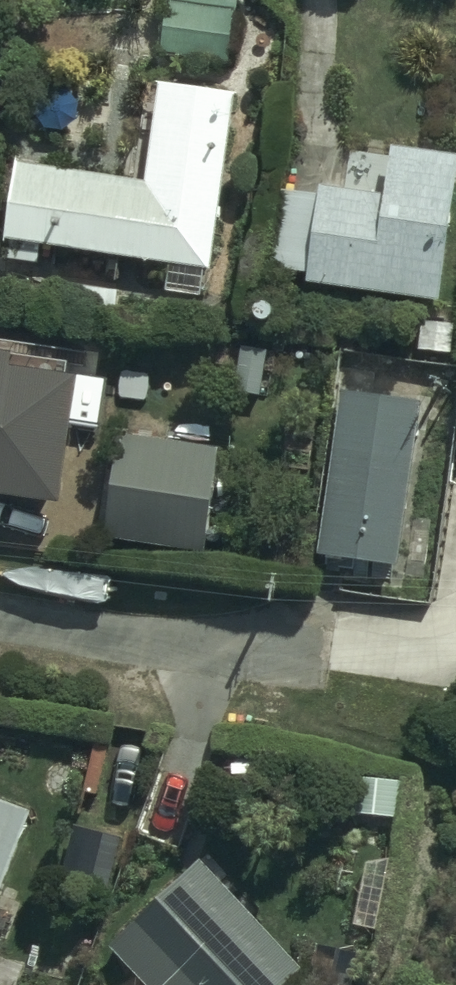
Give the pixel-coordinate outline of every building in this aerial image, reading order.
[(166,57),(232,68),(242,0),(174,0),(166,57)] [(237,98),(163,87),(148,189),(20,171),(6,270),(40,275),(43,252),(211,276),(237,98)] [(297,160),(292,198),(284,197),(273,279),(313,284),(313,291),(448,309),(455,248),(455,156),(398,149),(392,199),(340,192),(343,166),(297,160)] [(0,384),(0,512),(62,521),(80,396),(0,384)] [(428,412),(345,400),(321,567),(404,579),(428,412)] [(221,437),(123,425),(110,534),(208,546),(221,437)] [(0,803),(0,923),(39,818),(0,803)] [(122,849),(74,840),(64,891),(111,901),(122,849)] [(200,871),(110,960),(135,984),(293,984),(303,974),(200,871)]
